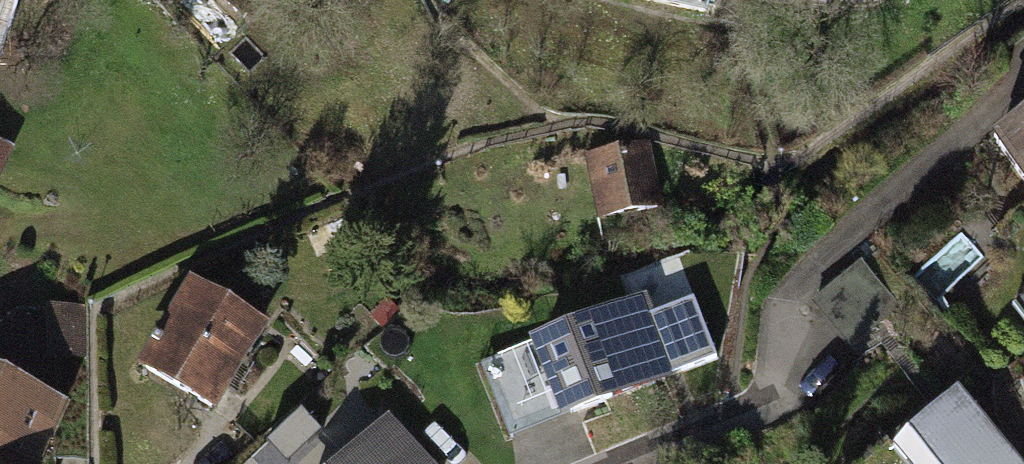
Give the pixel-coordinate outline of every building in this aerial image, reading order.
[(241,20),(261,0),(221,0),(241,20)] [(704,14),(707,0),(630,0),(704,14)] [(994,141),(1023,182),(1023,119),(994,141)] [(658,211),(645,142),(588,154),(601,223),(658,211)] [(14,151),(0,144),(0,181),(14,151)] [(861,260),(811,304),(851,348),(901,304),(861,260)] [(269,326),(192,281),(140,371),(216,415),(269,326)] [(1014,302),(1023,315),(1023,295),(1014,302)] [(640,298),(528,343),(530,348),(481,368),(508,436),(555,417),(559,426),(673,380),(671,375),(715,358),(692,301),(649,319),(640,298)] [(85,306),(46,307),(48,360),(87,359),(85,306)] [(0,379),(0,463),(39,463),(64,407),(0,379)] [(959,393),(896,447),(911,463),(1020,463),(959,393)] [(301,411),(266,443),(285,463),(288,463),(321,434),(301,411)] [(337,463),(428,463),(389,419),(337,463)]
